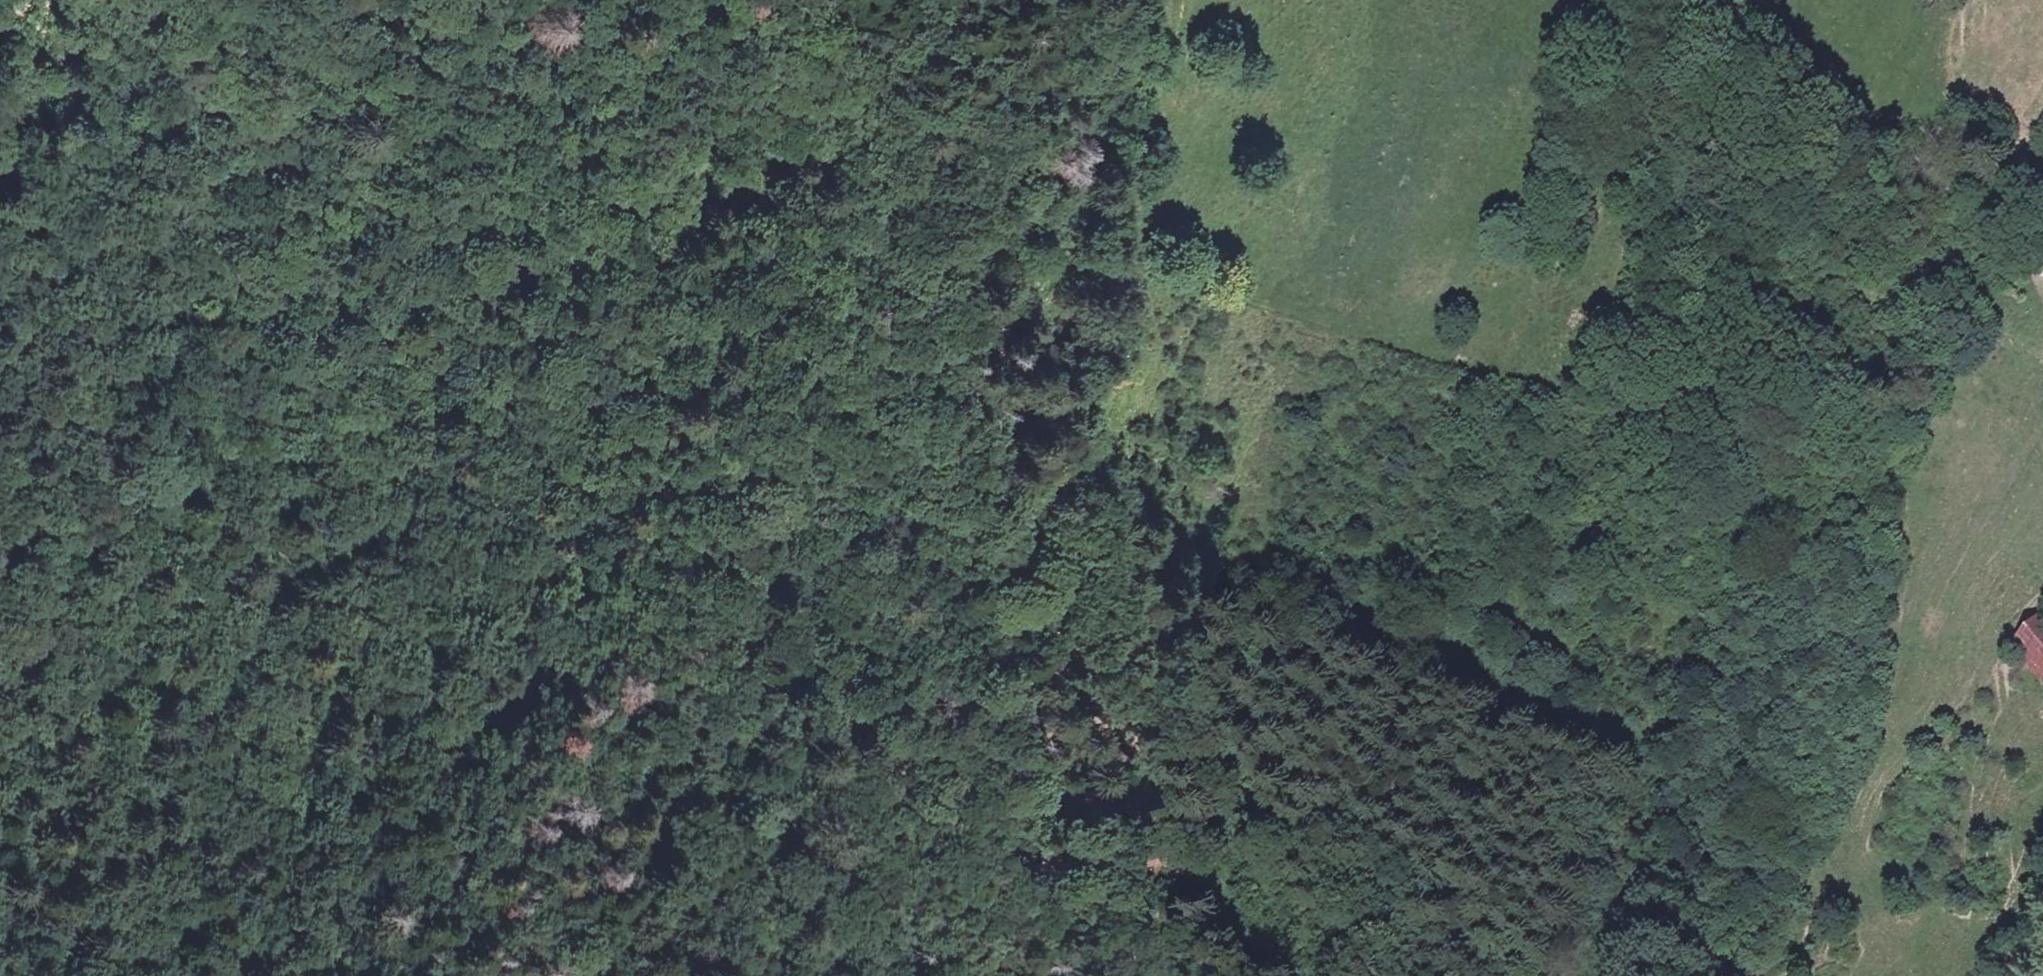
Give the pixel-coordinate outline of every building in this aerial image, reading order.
[(2017,630),(2004,649),(2042,674),(2042,615),(2032,608),(2017,630)]
